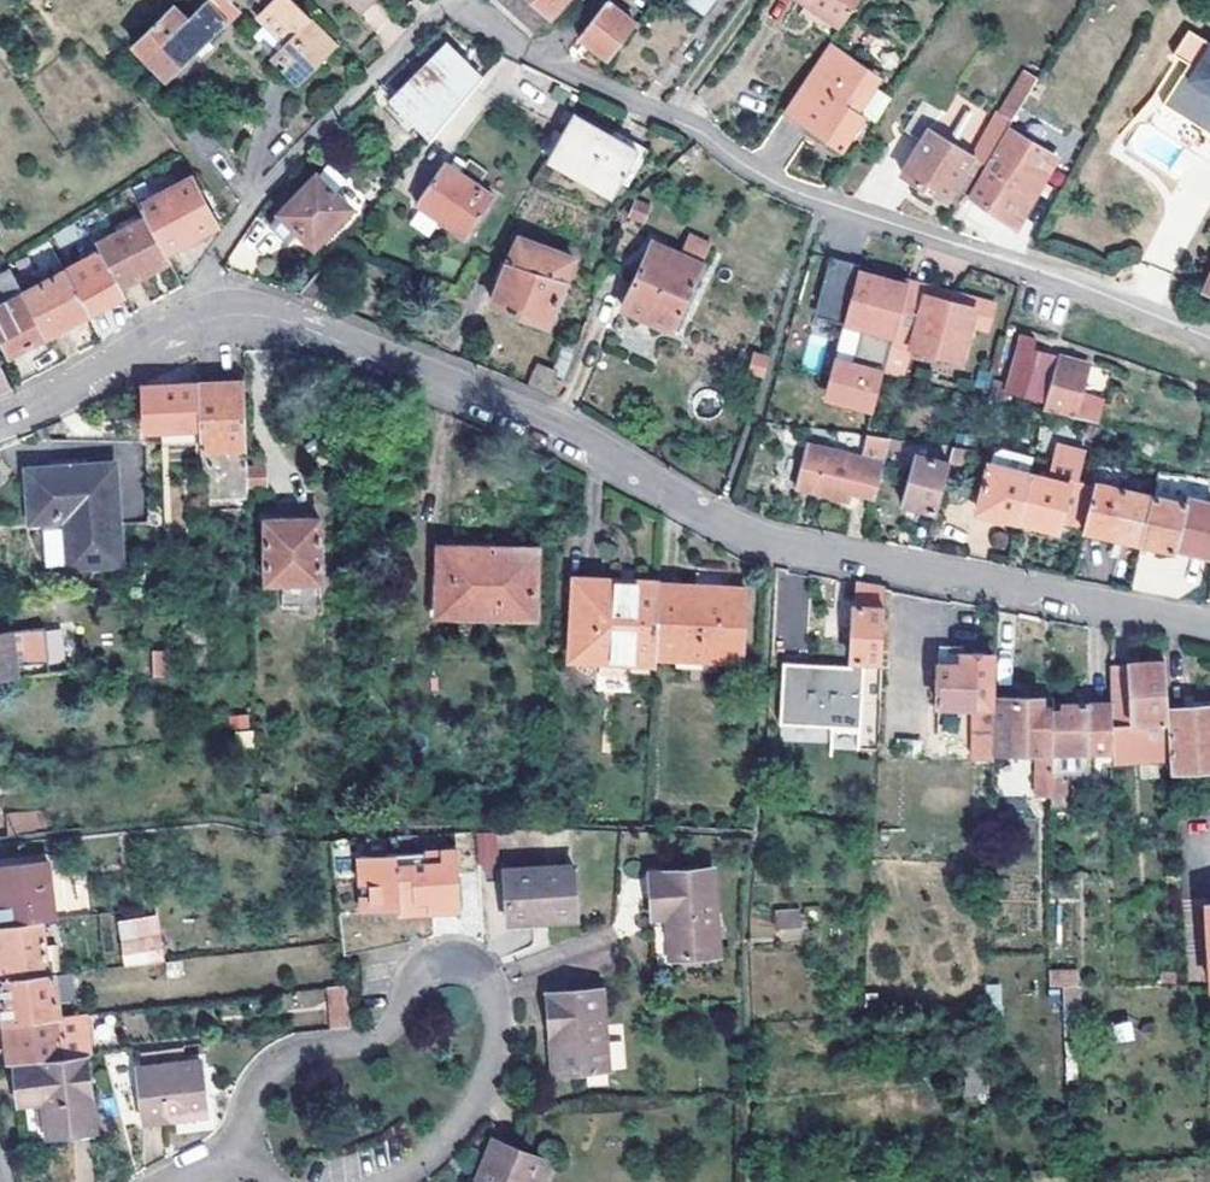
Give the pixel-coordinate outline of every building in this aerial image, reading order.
[(226,0),(197,0),(181,16),(169,4),(131,40),(169,78),(236,11),(226,1),(226,0)] [(233,0),(226,0),(226,1),(236,11),(240,7),(233,0)] [(305,13),(291,0),(267,0),(260,7),(255,12),(264,21),(280,37),(305,13)] [(354,9),(363,0),(344,0),(354,9)] [(558,0),(493,0),(491,2),(528,34),(558,0)] [(607,58),(634,22),(607,0),(603,0),(577,34),(607,58)] [(811,6),(840,25),(857,0),(803,0),(811,6)] [(305,13),(280,37),(264,21),(252,34),(299,81),(337,43),(305,13)] [(1169,49),(1184,58),(1190,62),(1183,72),(1178,69),(1146,120),(1140,116),(1122,145),(1177,177),(1194,149),(1204,133),(1209,137),(1209,40),(1184,24),(1169,49)] [(862,63),(833,42),(785,108),(842,147),(865,114),(855,107),(885,64),(870,52),(862,63)] [(480,77),(446,45),(392,98),(430,135),(480,77)] [(1027,67),(1001,107),(1012,115),(1022,100),(1037,74),(1027,67)] [(962,193),(1006,125),(1012,115),(1001,107),(999,106),(967,154),(926,127),(937,107),(919,95),(899,127),(918,139),(898,169),(940,198),(949,185),(962,193)] [(547,157),(612,193),(636,152),(571,115),(547,157)] [(185,134),(205,159),(221,148),(198,120),(185,134)] [(1006,125),(962,193),(1012,225),(1054,157),(1006,125)] [(1204,133),(1194,149),(1209,159),(1209,137),(1204,133)] [(417,201),(466,232),(492,193),(473,181),(483,166),(468,156),(458,172),(443,161),(417,201)] [(301,224),(316,237),(352,201),(321,170),(274,218),(290,234),(301,224)] [(142,215),(163,250),(212,223),(185,177),(135,204),(142,215)] [(627,219),(643,224),(650,204),(633,199),(627,219)] [(163,250),(142,215),(94,241),(98,248),(118,284),(146,269),(167,258),(163,250)] [(704,259),(711,242),(688,233),(681,250),(704,259)] [(657,239),(624,304),(672,329),(706,264),(657,239)] [(526,245),(520,257),(513,254),(495,299),(554,323),(573,278),(561,271),(565,260),(526,245)] [(118,284),(98,248),(62,268),(63,271),(85,311),(101,303),(121,292),(118,284)] [(864,267),(867,259),(847,252),(826,312),(848,319),(844,331),(866,338),(891,346),(895,335),(912,283),(885,274),(864,267)] [(888,266),(867,259),(864,267),(885,274),(888,266)] [(22,293),(8,267),(0,271),(0,334),(10,353),(24,345),(44,334),(22,293)] [(1209,290),(1209,267),(1201,286),(1209,290)] [(85,311),(63,271),(22,293),(44,334),(63,323),(85,311)] [(912,283),(895,335),(919,343),(962,358),(974,324),(987,329),(996,303),(955,289),(951,300),(931,293),(935,282),(915,275),(912,283)] [(955,289),(935,282),(931,293),(951,300),(955,289)] [(919,343),(895,335),(891,346),(883,370),(908,376),(919,343)] [(891,346),(866,338),(860,365),(883,370),(891,346)] [(1026,348),(1027,341),(1016,338),(1001,389),(1040,401),(1039,403),(1091,418),(1096,403),(1071,395),(1079,364),(1026,348)] [(554,394),(566,364),(534,351),(522,381),(554,394)] [(765,377),(770,356),(752,351),(747,373),(765,377)] [(838,360),(827,407),(870,418),(883,370),(860,365),(838,360)] [(0,365),(0,390),(10,387),(0,365)] [(197,372),(198,380),(243,378),(242,371),(197,372)] [(992,379),(979,374),(973,390),(987,394),(992,379)] [(198,380),(200,427),(205,500),(247,498),(247,484),(246,468),(243,378),(198,380)] [(200,427),(198,380),(172,382),(142,383),(144,430),(200,427)] [(46,424),(33,430),(36,437),(51,437),(46,424)] [(861,448),(858,456),(831,447),(837,428),(808,425),(792,484),(830,496),(835,486),(872,497),(891,434),(870,432),(865,448),(861,448)] [(990,446),(987,459),(1029,468),(1033,452),(1034,449),(998,441),(990,446)] [(951,442),(947,459),(972,465),(976,445),(951,442)] [(1047,473),(1039,471),(1037,477),(1028,474),(1016,518),(1057,528),(1058,521),(1062,506),(1075,509),(1082,480),(1076,478),(1081,459),(1073,448),(1054,444),(1047,473)] [(1083,451),(1073,448),(1081,459),(1083,451)] [(934,510),(947,459),(921,452),(908,503),(934,510)] [(1028,474),(1029,468),(987,459),(976,508),(1016,518),(1028,474)] [(1106,533),(1117,487),(1122,463),(1099,461),(1087,510),(1082,528),(1106,533)] [(70,560),(120,558),(118,464),(31,468),(33,508),(67,508),(70,560)] [(265,468),(246,468),(247,484),(264,483),(265,468)] [(1039,471),(1029,468),(1028,474),(1037,477),(1039,471)] [(391,493),(408,493),(409,477),(392,476),(391,493)] [(1093,482),(1082,480),(1075,509),(1062,506),(1058,521),(1082,528),(1087,510),(1093,482)] [(1141,542),(1151,495),(1117,487),(1106,533),(1141,542)] [(1141,542),(1173,550),(1175,544),(1183,546),(1183,549),(1209,556),(1209,502),(1186,496),(1184,504),(1151,495),(1141,542)] [(264,578),(319,578),(318,517),(264,517),(264,578)] [(496,605),(496,618),(534,618),(535,546),(435,546),(435,605),(496,605)] [(653,656),(657,584),(574,579),(571,657),(653,662),(653,656)] [(856,582),(851,658),(850,664),(849,669),(836,664),(790,661),(786,722),(866,728),(870,660),(881,661),(885,587),(856,582)] [(657,584),(653,656),(740,662),(745,588),(657,584)] [(435,619),(496,618),(496,605),(435,605),(435,619)] [(69,621),(42,625),(48,661),(75,657),(69,621)] [(42,625),(13,630),(18,669),(19,675),(76,668),(75,657),(48,661),(42,625)] [(0,632),(0,671),(18,669),(13,630),(0,632)] [(939,646),(938,662),(960,663),(961,653),(961,647),(939,646)] [(170,681),(170,651),(157,652),(157,682),(170,681)] [(993,745),(993,704),(988,703),(989,655),(961,653),(960,663),(938,662),(938,701),(975,703),(975,721),(974,755),(993,757),(993,745)] [(1167,722),(1166,707),(1164,661),(1110,661),(1110,704),(1110,724),(1121,724),(1167,722)] [(74,692),(88,691),(86,672),(71,672),(74,692)] [(1051,804),(1051,765),(1051,703),(1051,693),(1012,694),(1012,692),(993,692),(993,704),(993,745),(1012,746),(1013,763),(1033,764),(1032,803),(1051,804)] [(1051,765),(1073,766),(1111,767),(1111,740),(1110,724),(1110,704),(1051,703),(1051,765)] [(1166,707),(1167,722),(1170,766),(1209,765),(1209,705),(1166,707)] [(1111,740),(1120,738),(1121,724),(1110,724),(1111,740)] [(1111,771),(1129,771),(1129,750),(1120,738),(1111,740),(1111,767),(1111,771)] [(1051,765),(1051,804),(1072,804),(1073,766),(1051,765)] [(1134,770),(1129,771),(1111,771),(1112,794),(1136,794),(1134,770)] [(40,808),(6,813),(9,834),(44,830),(40,808)] [(478,868),(496,867),(494,831),(475,833),(478,868)] [(424,896),(424,908),(453,905),(447,846),(417,848),(417,850),(391,851),(390,850),(354,853),(358,904),(387,902),(387,899),(424,896)] [(502,919),(570,913),(565,860),(498,865),(502,919)] [(40,919),(46,918),(44,902),(51,901),(47,861),(0,866),(0,923),(40,919)] [(647,956),(710,952),(703,864),(640,869),(647,956)] [(388,911),(424,908),(424,896),(387,899),(387,902),(388,911)] [(776,909),(777,940),(802,940),(801,908),(776,909)] [(1201,912),(1206,984),(1209,984),(1209,912),(1201,912)] [(158,959),(153,917),(116,921),(121,963),(158,959)] [(46,972),(40,919),(0,923),(0,978),(46,972)] [(1078,986),(1078,969),(1048,969),(1048,986),(1078,986)] [(59,1013),(54,971),(46,972),(0,978),(0,983),(2,1002),(5,1020),(59,1013)] [(321,983),(322,1025),(336,1023),(335,981),(321,983)] [(314,1026),(322,1025),(321,983),(312,984),(314,1026)] [(597,984),(545,990),(554,1069),(606,1063),(597,984)] [(59,1013),(5,1020),(9,1061),(17,1060),(75,1054),(78,1054),(73,1012),(59,1013)] [(1111,1023),(1115,1043),(1134,1039),(1130,1020),(1111,1023)] [(75,1054),(17,1060),(23,1100),(45,1097),(50,1135),(83,1131),(75,1054)] [(134,1121),(196,1114),(190,1061),(127,1069),(134,1121)] [(28,1137),(50,1135),(45,1097),(23,1100),(28,1137)] [(536,1150),(496,1133),(478,1172),(483,1175),(481,1181),(524,1181),(536,1150)] [(547,1155),(536,1150),(524,1181),(535,1181),(547,1155)] [(483,1175),(478,1172),(474,1181),(481,1181),(483,1175)]
